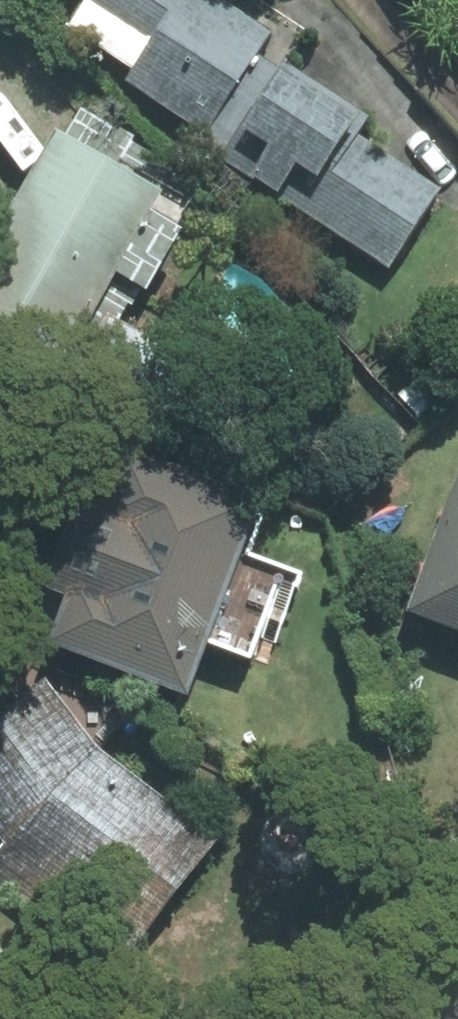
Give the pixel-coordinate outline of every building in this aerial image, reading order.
[(222,0),(85,0),(68,28),(132,68),(124,80),(210,132),(198,151),(389,269),(440,188),(355,135),(367,115),(262,50),(273,32),(222,0)] [(134,136),(79,107),(65,134),(159,183),(169,164),(130,143),(134,136)] [(56,127),(0,223),(0,363),(47,390),(116,270),(146,288),(182,226),(178,224),(190,203),(159,183),(65,134),(56,127)] [(300,572),(248,553),(267,503),(124,450),(104,505),(75,494),(41,585),(70,595),(53,642),(186,691),(205,639),(267,662),(300,572)] [(408,610),(457,628),(457,476),(408,610)] [(35,657),(0,681),(0,834),(5,841),(146,936),(219,830),(99,749),(35,657)] [(5,841),(0,848),(0,883),(125,967),(146,936),(5,841)]
